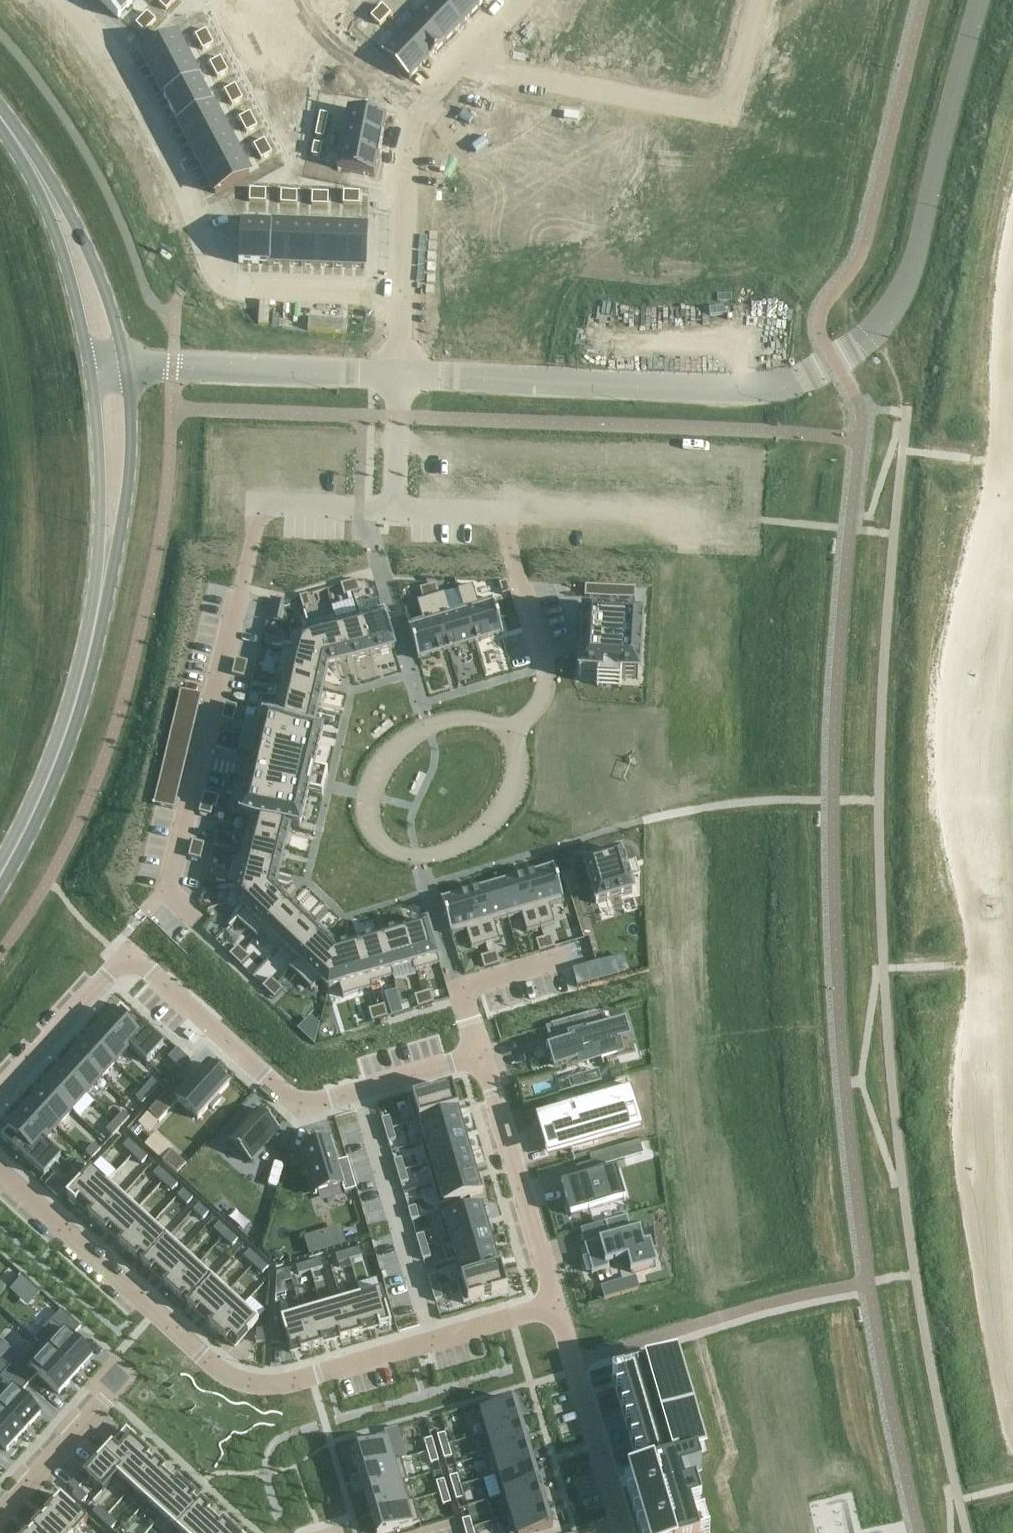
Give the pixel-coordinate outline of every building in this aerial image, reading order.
[(118,18),(129,7),(122,0),(99,0),(118,18)] [(157,1),(166,10),(172,4),(167,0),(158,0),(157,1)] [(417,16),(445,42),(462,24),(437,0),(432,0),(417,16)] [(462,24),(480,6),(474,0),(437,0),(462,24)] [(382,5),(376,11),(385,20),(385,19),(390,14),(382,5)] [(626,9),(624,17),(636,20),(638,12),(626,9)] [(376,11),(371,17),(379,25),(385,20),(376,11)] [(147,13),(141,18),(150,27),(155,21),(147,13)] [(417,16),(399,34),(427,60),(445,42),(417,16)] [(141,18),(135,24),(144,32),(150,27),(141,18)] [(621,29),(619,37),(631,40),(633,32),(621,29)] [(206,30),(195,35),(199,42),(209,37),(206,30)] [(641,31),(640,39),(651,42),(653,34),(641,31)] [(399,34),(381,53),(409,79),(427,60),(399,34)] [(176,36),(141,54),(149,69),(183,51),(176,36)] [(558,36),(554,50),(589,59),(593,45),(558,36)] [(209,37),(199,42),(203,49),(213,44),(209,37)] [(619,37),(617,45),(629,47),(631,40),(619,37)] [(640,39),(638,47),(649,50),(651,42),(640,39)] [(183,51),(149,69),(156,83),(191,64),(183,51)] [(220,57),(210,63),(214,70),(224,64),(220,57)] [(614,57),(612,65),(624,68),(626,60),(614,57)] [(191,64),(156,83),(164,97),(198,78),(191,64)] [(224,64),(214,70),(217,77),(228,72),(224,64)] [(612,65),(610,73),(622,76),(624,68),(612,65)] [(198,78),(164,97),(171,110),(205,92),(198,78)] [(235,85),(224,90),(228,97),(239,92),(235,85)] [(205,92),(171,110),(178,124),(212,106),(205,92)] [(239,92),(228,97),(232,104),(242,99),(239,92)] [(212,106),(178,124),(185,138),(220,120),(212,106)] [(348,111),(344,131),(383,138),(383,137),(382,137),(386,118),(348,111)] [(250,112),(239,118),(243,125),(253,119),(250,112)] [(320,113),(317,125),(325,127),(328,115),(320,113)] [(253,119),(243,125),(247,132),(257,126),(253,119)] [(220,120),(185,138),(193,152),(227,133),(220,120)] [(317,125),(315,137),(323,139),(325,127),(317,125)] [(344,131),(340,149),(379,157),(383,138),(344,131)] [(227,133),(193,152),(200,165),(234,147),(227,133)] [(264,140),(254,145),(258,153),(268,147),(264,140)] [(314,144),(311,156),(319,158),(322,146),(314,144)] [(234,147),(200,165),(207,179),(242,161),(234,147)] [(268,147),(258,153),(261,160),(272,154),(268,147)] [(340,149),(336,169),(374,177),(378,158),(379,158),(379,157),(340,149)] [(242,161),(207,179),(215,194),(249,175),(242,161)] [(250,190),(249,202),(257,202),(258,190),(250,190)] [(258,190),(257,202),(265,203),(266,190),(258,190)] [(281,191),(281,203),(288,204),(289,191),(281,191)] [(289,191),(288,204),(297,204),(297,192),(289,191)] [(312,192),(312,204),(320,205),(320,193),(312,192)] [(343,192),(343,204),(351,204),(351,192),(343,192)] [(351,192),(351,204),(359,204),(359,192),(351,192)] [(320,193),(320,205),(328,205),(328,193),(320,193)] [(240,224),(238,263),(240,263),(255,264),(256,225),(240,224)] [(256,225),(255,264),(270,264),(272,225),(256,225)] [(272,225),(270,264),(286,265),(288,226),(272,225)] [(288,226),(286,265),(302,265),(303,226),(288,226)] [(303,226),(302,265),(317,266),(319,227),(303,226)] [(319,227),(317,266),(333,267),(334,228),(319,227)] [(334,228),(333,267),(348,267),(350,228),(334,228)] [(350,228),(348,267),(365,268),(366,229),(365,229),(350,228)] [(359,592),(356,580),(348,583),(352,594),(359,592)] [(508,583),(507,581),(499,583),(503,595),(510,592),(508,583)] [(352,594),(348,583),(341,585),(344,596),(352,594)] [(427,586),(431,598),(438,595),(435,584),(427,586)] [(603,597),(604,585),(596,585),(595,597),(603,597)] [(604,585),(603,597),(611,598),(611,586),(604,585)] [(427,586),(420,589),(423,600),(431,598),(427,586)] [(465,612),(474,642),(501,634),(502,634),(503,634),(494,603),(492,603),(492,604),(479,608),(472,586),(457,590),(464,612),(465,612)] [(619,598),(619,586),(611,586),(611,598),(619,598)] [(626,599),(627,587),(619,586),(619,598),(626,599)] [(627,587),(626,599),(634,599),(635,587),(627,587)] [(431,598),(446,650),(474,642),(465,612),(464,612),(451,616),(445,594),(431,598)] [(306,596),(298,599),(302,610),(310,608),(306,596)] [(446,650),(431,598),(417,602),(424,624),(410,628),(409,628),(418,659),(419,659),(419,658),(446,650)] [(247,609),(245,617),(257,619),(259,612),(247,609)] [(394,648),(384,614),(360,621),(370,656),(394,648)] [(347,662),(337,628),(333,616),(306,624),(309,636),(298,640),(328,668),(347,662)] [(583,618),(582,634),(581,634),(581,636),(580,655),(580,656),(580,658),(579,674),(579,677),(581,677),(581,676),(597,677),(597,678),(599,678),(599,677),(619,679),(621,679),(637,680),(639,680),(639,678),(640,662),(641,660),(640,660),(641,640),(642,640),(642,638),(641,638),(642,622),(643,622),(643,620),(641,619),(641,620),(625,619),(625,618),(623,618),(623,619),(603,618),(603,617),(600,617),(584,616),(582,616),(582,618),(583,618)] [(245,617),(244,624),(255,627),(257,619),(245,617)] [(370,656),(360,621),(337,628),(347,662),(370,656)] [(323,688),(328,668),(298,640),(295,652),(283,649),(276,677),(288,680),(323,688)] [(247,662),(235,659),(234,667),(245,669),(247,662)] [(243,677),(245,669),(234,667),(232,674),(243,677)] [(283,702),(318,710),(323,688),(288,680),(283,702)] [(202,695),(181,690),(178,701),(176,709),(174,717),(169,739),(167,747),(165,755),(160,777),(158,785),(156,793),(153,804),(175,809),(202,695)] [(318,710),(283,702),(278,723),(277,724),(312,732),(313,731),(318,710)] [(237,706),(225,704),(223,711),(235,714),(237,706)] [(233,722),(235,714),(223,711),(221,719),(233,722)] [(264,720),(252,767),(241,815),(255,819),(255,818),(290,826),(290,827),(300,829),(311,781),(322,734),(313,731),(312,732),(277,724),(278,723),(264,720)] [(214,801),(202,798),(200,806),(212,808),(214,801)] [(210,816),(212,808),(200,806),(199,814),(210,816)] [(290,826),(255,818),(255,819),(250,840),(285,848),(290,827),(290,826)] [(250,840),(245,862),(280,870),(285,848),(250,840)] [(192,841),(190,849),(202,852),(204,844),(192,841)] [(202,852),(190,849),(188,857),(200,860),(202,852)] [(598,857),(584,862),(585,866),(585,865),(586,870),(589,880),(591,884),(590,884),(593,894),(594,894),(595,898),(594,899),(596,902),(599,901),(604,899),(604,900),(611,898),(610,897),(618,895),(618,896),(624,894),(624,893),(629,892),(633,891),(632,889),(631,889),(629,882),(630,882),(628,875),(627,875),(625,868),(626,867),(623,860),(623,861),(621,853),(621,851),(617,852),(612,854),(612,853),(606,855),(606,856),(599,858),(598,857)] [(238,890),(235,902),(275,890),(280,870),(245,862),(233,859),(226,887),(238,890)] [(552,868),(525,876),(541,928),(554,924),(548,902),(561,898),(563,898),(553,867),(552,867),(552,868)] [(497,884),(506,914),(520,910),(527,932),(541,928),(525,876),(497,884)] [(195,880),(183,877),(182,885),(193,888),(195,880)] [(506,914),(497,884),(470,893),(479,922),(485,945),(499,941),(493,918),(506,914)] [(290,904),(275,890),(235,902),(244,911),(236,920),(256,939),(265,930),(290,904)] [(451,931),(465,927),(471,949),(485,945),(479,922),(470,893),(442,901),(442,900),(441,901),(450,932),(451,931)] [(290,904),(265,930),(282,946),(306,920),(290,904)] [(306,920),(282,946),(298,962),(323,935),(306,920)] [(215,930),(207,922),(201,927),(210,936),(215,930)] [(437,957),(427,923),(403,930),(413,964),(437,957)] [(413,964),(403,930),(380,937),(390,971),(413,964)] [(216,942),(222,947),(230,939),(224,933),(216,942)] [(298,962),(328,990),(338,949),(323,935),(298,962)] [(390,971),(380,937),(357,944),(367,978),(390,971)] [(544,939),(547,950),(555,948),(551,937),(544,939)] [(536,941),(539,953),(547,950),(544,939),(536,941)] [(328,990),(367,978),(357,944),(338,949),(328,990)] [(250,958),(244,953),(235,962),(241,967),(250,958)] [(481,958),(484,969),(492,967),(489,955),(481,958)] [(614,976),(609,959),(597,962),(602,980),(614,976)] [(263,987),(268,993),(277,984),(271,979),(263,987)] [(282,990),(277,984),(268,993),(274,998),(282,990)] [(422,994),(426,1006),(433,1003),(430,992),(422,994)] [(418,1008),(426,1006),(422,994),(414,996),(418,1008)] [(126,1043),(142,1025),(120,1006),(110,1017),(106,1021),(104,1023),(126,1043)] [(384,1006),(376,1008),(380,1019),(387,1017),(384,1006)] [(380,1019),(376,1008),(368,1010),(372,1022),(380,1019)] [(618,1043),(627,1041),(622,1024),(626,1023),(625,1021),(622,1022),(604,1027),(600,1028),(596,1013),(551,1026),(555,1041),(550,1043),(546,1044),(551,1062),(554,1071),(568,1067),(600,1057),(601,1061),(620,1056),(622,1055),(618,1043)] [(116,1063),(130,1048),(130,1047),(126,1043),(104,1023),(90,1039),(116,1063)] [(142,1025),(126,1043),(130,1047),(130,1048),(147,1063),(164,1045),(142,1025)] [(101,1079),(116,1063),(90,1039),(75,1055),(101,1079)] [(172,1045),(164,1054),(170,1060),(179,1050),(172,1045)] [(179,1050),(170,1060),(176,1066),(185,1056),(179,1050)] [(87,1095),(101,1079),(75,1055),(60,1071),(87,1095)] [(180,1076),(154,1105),(165,1115),(177,1101),(197,1119),(209,1106),(212,1109),(222,1099),(218,1096),(229,1084),(224,1079),(227,1076),(216,1066),(213,1070),(208,1065),(190,1085),(180,1076)] [(87,1095),(60,1071),(46,1087),(72,1111),(87,1095)] [(152,1079),(144,1089),(150,1094),(159,1085),(152,1079)] [(556,1101),(570,1150),(598,1142),(596,1137),(609,1134),(611,1138),(636,1131),(629,1106),(633,1105),(626,1081),(556,1101)] [(31,1103),(58,1127),(72,1111),(46,1087),(31,1103)] [(458,1108),(456,1102),(452,1088),(408,1100),(415,1123),(419,1122),(419,1121),(458,1109),(458,1108)] [(138,1095),(129,1104),(136,1110),(144,1101),(138,1095)] [(58,1127),(31,1103),(17,1119),(39,1139),(43,1143),(44,1142),(58,1127)] [(129,1104),(121,1114),(127,1120),(136,1110),(129,1104)] [(425,1141),(464,1130),(460,1117),(457,1118),(455,1111),(458,1110),(458,1109),(419,1121),(419,1122),(425,1141)] [(258,1110),(228,1143),(250,1163),(280,1130),(258,1110)] [(389,1117),(382,1119),(385,1131),(393,1128),(389,1117)] [(17,1119),(1,1137),(22,1157),(39,1139),(17,1119)] [(115,1120),(106,1130),(113,1136),(121,1126),(115,1120)] [(393,1128),(385,1131),(388,1142),(396,1140),(393,1128)] [(425,1141),(420,1142),(427,1163),(470,1151),(466,1138),(463,1139),(461,1132),(464,1131),(464,1130),(425,1141)] [(39,1139),(22,1157),(44,1176),(61,1158),(44,1142),(43,1143),(39,1139)] [(129,1140),(123,1147),(132,1155),(138,1149),(129,1140)] [(306,1149),(302,1150),(315,1195),(343,1187),(345,1192),(356,1189),(349,1166),(338,1169),(330,1142),(326,1143),(325,1140),(305,1145),(306,1149)] [(94,1143),(86,1152),(92,1158),(101,1149),(94,1143)] [(625,1200),(616,1169),(598,1174),(596,1167),(625,1159),(622,1147),(591,1156),(593,1163),(576,1168),(579,1179),(561,1185),(570,1216),(625,1200)] [(138,1149),(132,1155),(141,1164),(147,1157),(138,1149)] [(470,1151),(427,1163),(433,1184),(476,1171),(473,1172),(471,1165),(474,1164),(470,1151)] [(86,1152),(77,1162),(84,1168),(92,1158),(86,1152)] [(171,1152),(162,1162),(176,1176),(186,1166),(171,1152)] [(402,1159),(394,1161),(397,1172),(405,1170),(402,1159)] [(159,1168),(153,1174),(162,1183),(168,1176),(159,1168)] [(77,1203),(83,1209),(106,1183),(91,1169),(66,1196),(76,1204),(77,1203)] [(405,1170),(397,1172),(401,1183),(408,1181),(405,1170)] [(476,1171),(433,1184),(439,1206),(483,1193),(478,1179),(476,1172),(476,1171)] [(53,1175),(45,1185),(51,1191),(60,1181),(53,1175)] [(168,1176),(162,1183),(171,1191),(177,1185),(168,1176)] [(60,1181),(51,1191),(57,1197),(66,1187),(60,1181)] [(122,1197),(106,1183),(83,1209),(90,1215),(89,1216),(97,1224),(122,1197)] [(189,1195),(183,1202),(192,1210),(198,1204),(189,1195)] [(137,1210),(122,1197),(97,1224),(105,1231),(107,1230),(113,1236),(137,1210)] [(198,1204),(192,1210),(202,1219),(208,1212),(198,1204)] [(489,1228),(489,1227),(487,1220),(482,1206),(439,1219),(445,1239),(445,1240),(489,1228)] [(416,1207),(408,1209),(411,1220),(419,1218),(416,1207)] [(127,1251),(152,1224),(137,1210),(113,1236),(120,1242),(119,1243),(127,1251)] [(627,1216),(604,1223),(604,1224),(605,1224),(609,1238),(599,1241),(584,1245),(592,1272),(591,1272),(592,1274),(609,1268),(609,1267),(608,1264),(627,1258),(631,1271),(630,1271),(630,1273),(657,1265),(650,1242),(644,1243),(640,1230),(641,1230),(640,1229),(631,1231),(627,1218),(628,1217),(627,1216)] [(219,1223),(213,1229),(222,1238),(228,1231),(219,1223)] [(137,1258),(143,1263),(143,1264),(167,1238),(152,1224),(127,1251),(136,1259),(137,1258)] [(486,1229),(489,1228),(445,1240),(445,1239),(440,1241),(447,1263),(456,1261),(456,1260),(495,1248),(491,1235),(488,1236),(486,1229)] [(228,1231),(222,1238),(232,1246),(238,1240),(228,1231)] [(424,1234),(416,1236),(419,1248),(427,1246),(424,1234)] [(182,1252),(167,1238),(143,1264),(143,1263),(142,1265),(151,1273),(152,1271),(159,1277),(182,1252)] [(358,1242),(346,1246),(348,1254),(360,1250),(358,1242)] [(346,1246),(334,1249),(336,1258),(348,1254),(346,1246)] [(427,1246),(419,1248),(423,1259),(431,1257),(427,1246)] [(456,1260),(456,1261),(461,1280),(462,1281),(501,1269),(501,1268),(497,1269),(495,1262),(499,1262),(495,1248),(456,1260)] [(249,1250),(243,1257),(253,1265),(259,1258),(249,1250)] [(277,1251),(272,1257),(279,1263),(284,1258),(277,1251)] [(173,1292),(197,1265),(182,1252),(159,1278),(160,1279),(165,1283),(165,1284),(164,1285),(173,1292)] [(259,1258),(253,1265),(262,1274),(268,1267),(259,1258)] [(320,1259),(308,1263),(311,1271),(323,1268),(320,1259)] [(308,1263),(296,1266),(299,1275),(311,1271),(308,1263)] [(212,1279),(197,1265),(173,1292),(181,1300),(182,1299),(188,1304),(189,1305),(212,1279)] [(292,1280),(288,1269),(276,1273),(274,1296),(287,1293),(284,1283),(292,1280)] [(462,1281),(461,1280),(457,1281),(464,1304),(507,1291),(503,1277),(501,1270),(501,1269),(462,1281)] [(436,1276),(428,1278),(432,1289),(439,1287),(436,1276)] [(204,1319),(227,1293),(212,1279),(189,1305),(188,1304),(187,1305),(196,1314),(197,1313),(204,1319)] [(618,1296),(614,1283),(601,1287),(604,1299),(618,1296)] [(439,1287),(432,1289),(435,1301),(443,1298),(439,1287)] [(360,1296),(370,1329),(379,1327),(379,1328),(391,1325),(381,1290),(360,1296)] [(209,1326),(218,1333),(242,1307),(227,1293),(204,1319),(210,1324),(209,1326)] [(370,1329),(360,1296),(341,1301),(351,1336),(362,1333),(362,1332),(370,1329)] [(351,1336),(341,1301),(321,1307),(331,1341),(340,1338),(340,1340),(351,1336)] [(242,1307),(218,1333),(226,1341),(227,1340),(235,1347),(258,1321),(242,1307)] [(321,1307),(301,1313),(312,1348),(323,1345),(323,1343),(331,1341),(321,1307)] [(63,1333),(47,1350),(76,1376),(93,1357),(71,1338),(80,1328),(61,1311),(51,1322),(63,1333)] [(301,1351),(312,1348),(301,1313),(281,1319),(291,1353),(301,1350),(301,1351)] [(257,1330),(256,1343),(265,1344),(266,1331),(257,1330)] [(272,1331),(271,1344),(280,1345),(281,1332),(272,1331)] [(19,1357),(10,1368),(28,1385),(37,1375),(59,1394),(76,1376),(47,1350),(31,1368),(19,1357)] [(611,1376),(639,1472),(629,1475),(646,1532),(710,1532),(692,1474),(702,1472),(669,1359),(611,1376)] [(0,1402),(0,1412),(23,1433),(40,1414),(19,1395),(28,1385),(10,1368),(0,1378),(12,1389),(0,1402)] [(486,1433),(524,1422),(518,1400),(480,1411),(486,1433)] [(6,1452),(23,1433),(0,1412),(0,1446),(6,1452)] [(486,1433),(492,1454),(530,1442),(524,1422),(486,1433)] [(122,1468),(141,1448),(133,1441),(136,1437),(126,1428),(104,1452),(122,1468)] [(441,1447),(448,1445),(445,1433),(437,1435),(441,1447)] [(358,1472),(401,1460),(395,1438),(352,1451),(358,1472)] [(432,1438),(424,1441),(427,1452),(435,1450),(432,1438)] [(537,1463),(530,1442),(492,1454),(498,1474),(537,1463)] [(444,1458),(452,1456),(448,1445),(441,1447),(444,1458)] [(131,1488),(156,1461),(155,1461),(154,1462),(148,1456),(149,1455),(141,1448),(122,1468),(116,1474),(117,1475),(131,1488)] [(435,1450),(427,1452),(431,1464),(439,1461),(435,1450)] [(102,1491),(117,1475),(116,1474),(122,1468),(104,1452),(96,1461),(97,1461),(84,1474),(102,1491)] [(358,1472),(364,1493),(407,1480),(401,1460),(358,1472)] [(146,1502),(170,1476),(163,1470),(164,1469),(156,1461),(131,1488),(146,1502)] [(543,1484),(537,1463),(498,1474),(504,1495),(543,1484)] [(453,1488),(461,1486),(457,1474),(449,1477),(453,1488)] [(78,1488),(84,1482),(78,1476),(69,1486),(75,1491),(78,1488)] [(162,1516),(186,1489),(178,1481),(177,1482),(170,1476),(146,1502),(162,1516)] [(364,1493),(371,1514),(413,1501),(407,1480),(364,1493)] [(436,1482),(439,1494),(447,1491),(444,1480),(436,1482)] [(543,1484),(504,1495),(510,1516),(549,1505),(543,1484)] [(464,1497),(461,1486),(453,1488),(456,1500),(464,1497)] [(88,1496),(78,1488),(75,1491),(72,1494),(82,1503),(88,1496)] [(177,1529),(201,1502),(200,1503),(194,1497),(194,1496),(186,1489),(162,1516),(177,1529)] [(451,1503),(447,1491),(439,1494),(443,1505),(451,1503)] [(47,1513),(70,1532),(76,1532),(88,1520),(65,1500),(60,1496),(52,1505),(53,1506),(47,1513)] [(413,1501),(371,1514),(376,1532),(385,1532),(420,1523),(413,1501)] [(215,1517),(209,1511),(209,1510),(201,1502),(177,1529),(181,1532),(201,1532),(215,1517)] [(510,1516),(515,1532),(533,1532),(555,1526),(549,1505),(510,1516)] [(107,1514),(98,1506),(92,1513),(101,1521),(107,1514)] [(33,1527),(39,1532),(70,1532),(47,1513),(41,1519),(40,1518),(33,1527)] [(117,1523),(107,1514),(101,1521),(111,1529),(117,1523)] [(231,1530),(223,1522),(222,1523),(215,1517),(201,1532),(229,1532),(231,1530)] [(462,1519),(465,1531),(473,1529),(470,1517),(462,1519)]
